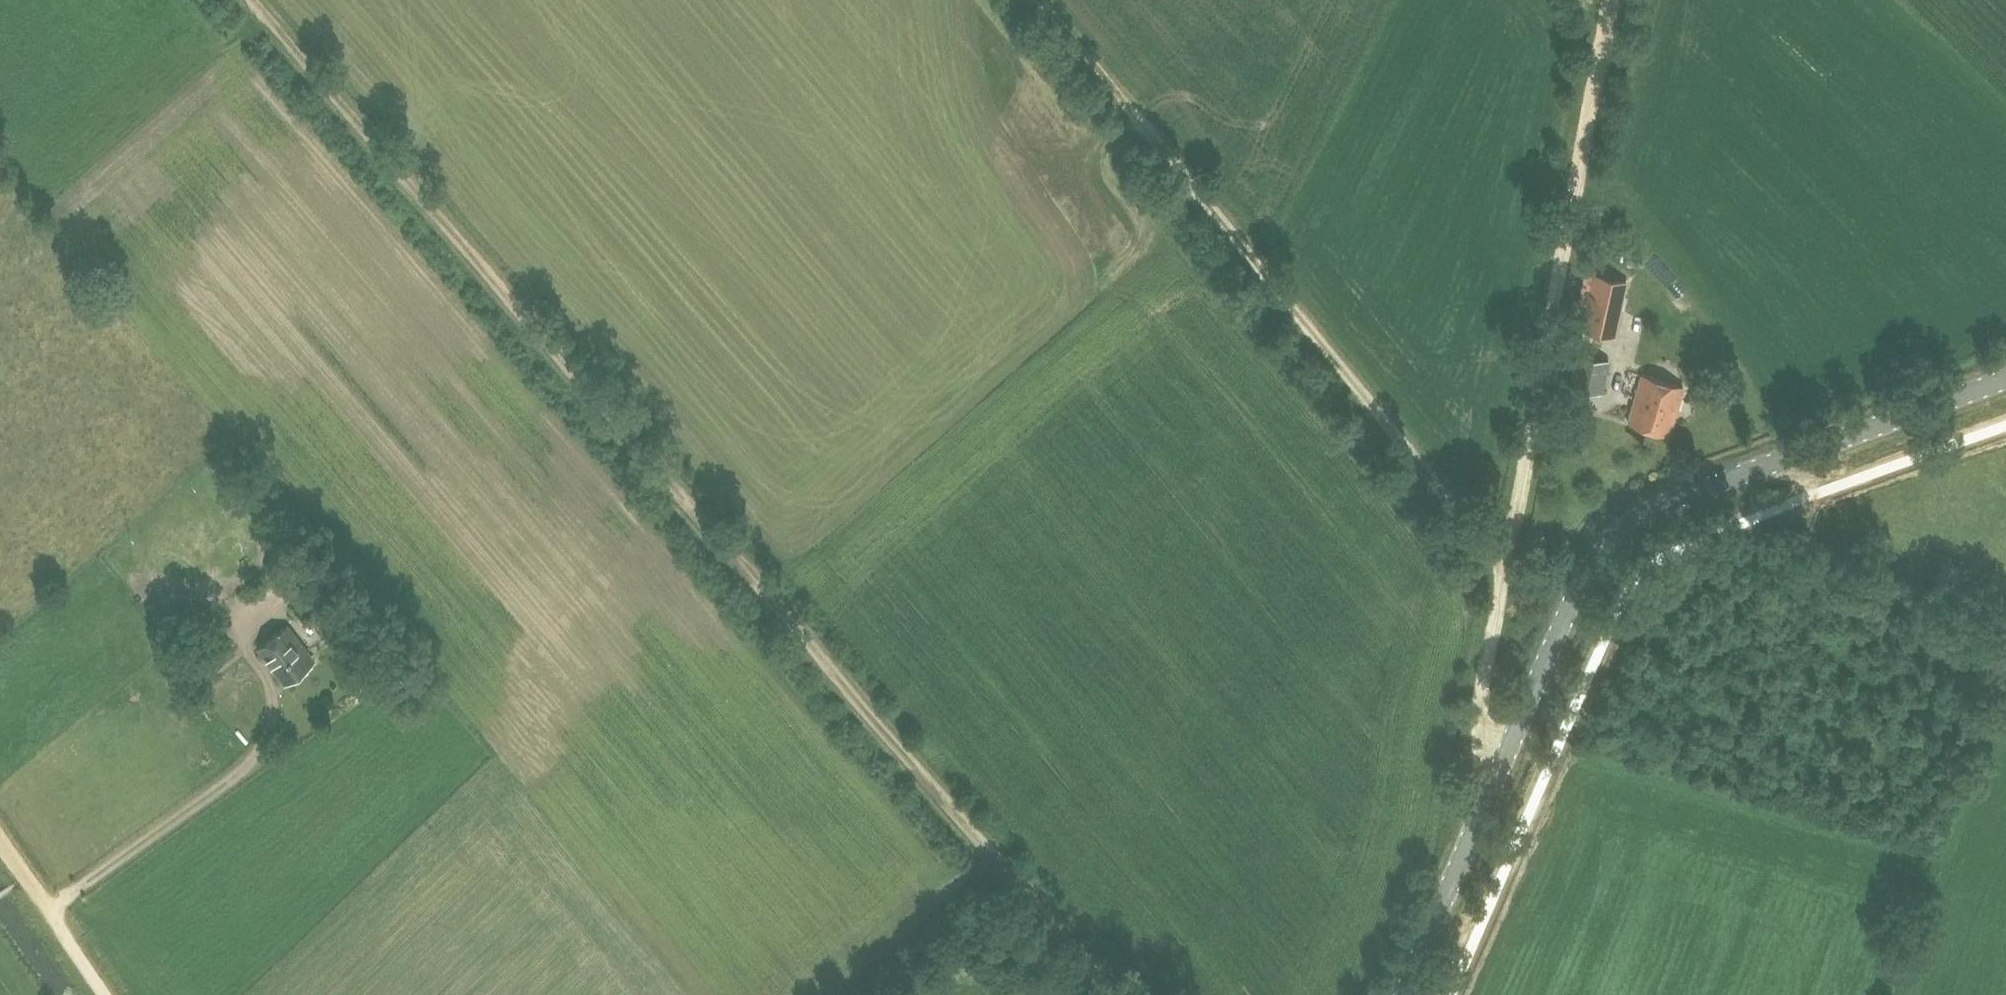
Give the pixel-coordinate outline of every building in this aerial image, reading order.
[(1615,336),(1629,281),(1598,274),(1584,328),(1615,336)] [(1579,353),(1571,385),(1602,392),(1610,360),(1579,353)] [(1669,434),(1683,387),(1642,375),(1628,422),(1669,434)] [(293,598),(315,581),(292,549),(269,566),(293,598)] [(284,684),(315,661),(288,625),(257,648),(284,684)]
